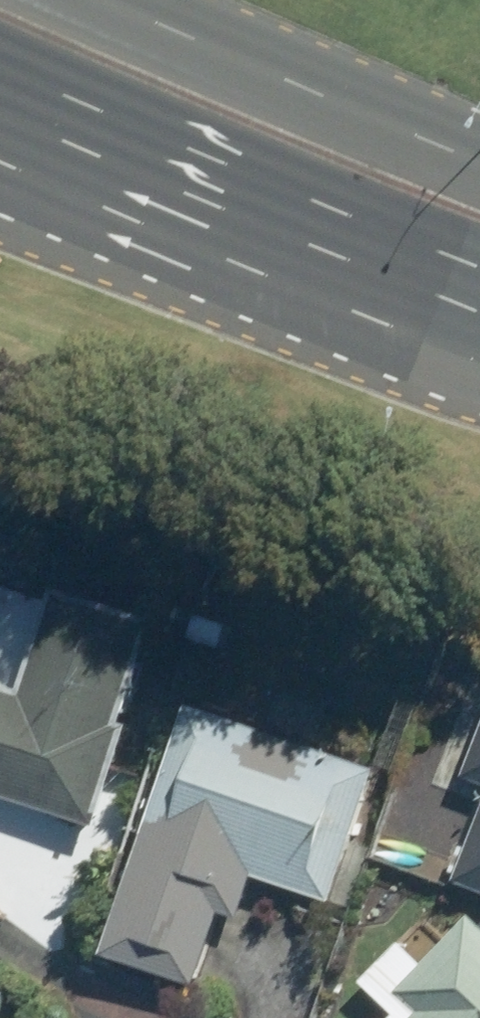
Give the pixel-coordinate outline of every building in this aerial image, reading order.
[(17,694),(0,689),(0,796),(92,826),(123,728),(119,727),(153,616),(51,585),(17,694)] [(214,986),(251,880),(317,906),(371,773),(299,743),(300,738),(185,698),(98,946),(214,986)] [(468,780),(479,785),(479,747),(468,780)] [(451,879),(479,891),(479,808),(451,879)] [(413,1009),(405,1017),(479,1017),(479,930),(468,919),(397,993),(413,1009)]
